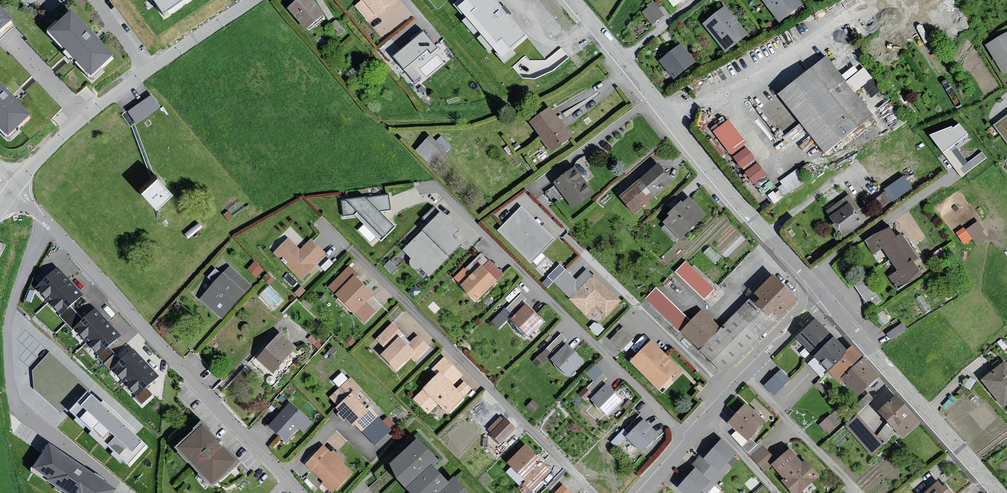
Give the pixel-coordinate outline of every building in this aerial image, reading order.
[(164,17),(188,0),(153,0),(164,17)] [(285,9),(303,30),(321,15),(308,0),(296,0),(285,9)] [(354,6),(367,21),(375,15),(377,18),(398,0),(361,0),(354,6)] [(528,37),(508,14),(507,15),(499,6),(501,5),(497,0),(457,0),(452,4),(461,14),(463,13),(467,17),(463,21),(474,33),(478,30),(482,35),(477,38),(489,51),(492,48),(495,52),(494,53),(503,64),(516,54),(513,50),(528,37)] [(648,7),(641,13),(652,26),(665,16),(653,0),(647,5),(648,7)] [(671,10),(685,0),(663,0),(671,10)] [(777,26),(800,7),(794,0),(758,0),(777,26)] [(0,7),(0,31),(12,20),(0,7)] [(746,36),(723,7),(700,25),(723,55),(746,36)] [(113,56),(71,11),(49,31),(91,76),(113,56)] [(439,49),(424,31),(392,57),(414,83),(421,77),(414,69),(439,49)] [(986,45),(1003,73),(1006,71),(1006,33),(986,45)] [(679,45),(657,62),(671,82),(693,66),(679,45)] [(825,57),(774,97),(822,155),(872,117),(825,57)] [(0,84),(0,128),(8,136),(30,116),(0,84)] [(133,119),(160,105),(153,92),(126,106),(133,119)] [(552,106),(530,122),(551,152),(573,137),(552,106)] [(994,125),(1006,142),(1006,116),(994,125)] [(929,135),(943,153),(967,134),(959,124),(953,128),(952,126),(929,135)] [(451,147),(441,136),(436,140),(430,134),(416,150),(432,168),(451,147)] [(745,149),(731,159),(751,189),(766,180),(745,149)] [(672,181),(655,162),(617,198),(632,215),(672,181)] [(573,167),(550,183),(571,209),(593,194),(573,167)] [(777,183),(784,194),(804,180),(796,169),(777,183)] [(913,188),(904,175),(885,189),(886,190),(893,200),(894,201),(913,188)] [(158,179),(141,194),(156,211),(173,196),(158,179)] [(884,207),(893,200),(886,190),(876,197),(884,207)] [(356,195),(333,213),(370,245),(390,226),(356,195)] [(848,195),(824,212),(841,239),(868,220),(848,195)] [(659,225),(676,240),(702,215),(686,197),(678,204),(677,202),(663,215),(665,217),(659,225)] [(521,206),(497,230),(531,263),(555,239),(521,206)] [(423,228),(400,251),(407,263),(406,266),(409,269),(412,270),(416,270),(425,281),(450,257),(440,247),(455,231),(440,215),(424,230),(423,228)] [(973,238),(977,243),(989,235),(978,218),(956,232),(964,244),(973,238)] [(871,240),(867,242),(873,252),(881,247),(897,272),(890,276),(898,289),(921,274),(915,265),(912,261),(916,258),(901,235),(896,238),(893,234),(889,228),(871,240)] [(287,240),(270,254),(299,281),(316,269),(314,266),(323,256),(309,240),(296,252),(287,240)] [(704,299),(715,288),(687,259),(676,270),(704,299)] [(263,270),(255,261),(247,269),(256,278),(263,270)] [(559,264),(547,276),(553,282),(565,270),(559,264)] [(477,266),(459,285),(473,301),(494,281),(477,266)] [(83,295),(58,267),(36,287),(61,315),(83,295)] [(228,267),(197,300),(218,320),(249,287),(228,267)] [(347,267),(325,288),(351,315),(372,294),(347,267)] [(591,274),(568,300),(585,316),(593,307),(604,318),(618,301),(591,274)] [(274,279),(269,275),(266,280),(270,284),(274,279)] [(793,299),(768,275),(718,329),(698,310),(688,321),(678,332),(722,373),(793,299)] [(865,277),(854,285),(868,304),(870,308),(882,300),(865,277)] [(273,309),(284,299),(269,284),(258,294),(273,309)] [(306,291),(302,287),(295,293),(299,297),(306,291)] [(644,299),(678,332),(688,321),(654,289),(644,299)] [(526,303),(510,319),(528,337),(544,321),(526,303)] [(498,327),(513,316),(507,307),(491,318),(498,327)] [(121,335),(96,308),(74,328),(99,355),(121,335)] [(829,370),(840,382),(843,379),(857,395),(879,375),(864,359),(853,347),(847,352),(833,337),(816,319),(797,337),(815,356),(817,358),(829,370)] [(903,322),(887,331),(891,337),(907,328),(903,322)] [(391,325),(372,345),(394,375),(428,350),(415,338),(409,344),(391,325)] [(277,335),(255,359),(271,375),(293,352),(277,335)] [(349,336),(345,339),(351,345),(354,341),(349,336)] [(680,368),(651,340),(630,361),(658,390),(680,368)] [(566,343),(550,359),(568,377),(584,361),(566,343)] [(159,376),(134,349),(112,369),(137,396),(159,376)] [(50,351),(32,370),(41,379),(48,372),(56,380),(61,375),(69,383),(76,377),(50,351)] [(433,377),(411,401),(425,416),(434,405),(443,415),(468,390),(458,382),(462,376),(443,357),(428,372),(433,377)] [(978,381),(1000,410),(1006,404),(1006,370),(1001,362),(978,381)] [(595,363),(586,372),(596,381),(605,372),(595,363)] [(764,383),(774,394),(791,378),(781,368),(764,383)] [(604,376),(592,389),(589,386),(583,393),(589,399),(608,380),(604,376)] [(349,379),(327,398),(334,407),(331,409),(336,412),(333,415),(341,423),(343,422),(349,428),(352,425),(360,434),(377,418),(349,379)] [(606,384),(591,399),(607,416),(623,400),(606,384)] [(148,445),(87,391),(69,411),(129,466),(148,445)] [(893,396),(875,413),(899,441),(918,424),(893,396)] [(285,403),(265,427),(285,444),(298,430),(300,433),(311,424),(285,403)] [(742,405),(724,423),(744,442),(762,424),(742,405)] [(500,444),(517,427),(506,416),(489,433),(500,444)] [(820,422),(825,429),(833,423),(829,416),(820,422)] [(854,416),(841,428),(870,458),(881,445),(854,416)] [(640,421),(622,437),(638,452),(655,435),(640,421)] [(196,425),(170,449),(204,488),(233,463),(196,425)] [(397,480),(406,490),(432,467),(440,463),(419,440),(392,463),(397,480)] [(707,452),(700,459),(716,473),(723,464),(732,453),(719,441),(707,452)] [(504,465),(523,483),(519,486),(529,492),(530,492),(550,472),(523,445),(504,465)] [(49,446),(33,470),(68,492),(114,492),(116,489),(49,446)] [(301,466),(328,492),(335,492),(350,475),(321,447),(301,466)] [(723,464),(716,473),(700,459),(707,452),(704,450),(690,464),(692,467),(708,482),(699,491),(702,492),(707,492),(728,467),(723,464)] [(768,466),(780,479),(777,482),(788,492),(797,492),(815,476),(786,450),(768,466)] [(449,484),(432,467),(406,490),(409,492),(442,492),(450,485),(449,484)] [(692,467),(674,488),(680,492),(697,492),(699,491),(708,482),(692,467)] [(453,479),(449,484),(450,485),(442,492),(468,492),(453,479)] [(924,492),(945,492),(935,482),(924,492)]
